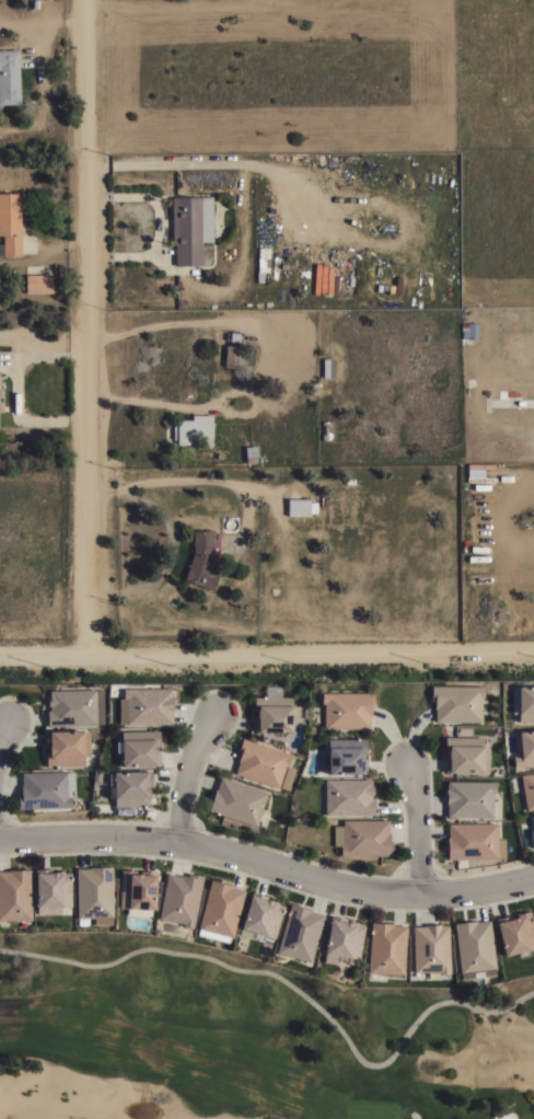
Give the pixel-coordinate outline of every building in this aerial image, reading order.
[(20,104),(0,105),(0,50),(18,49),(20,104)] [(21,256),(0,256),(0,244),(2,244),(2,235),(0,236),(0,194),(22,194),(22,216),(20,216),(21,256)] [(171,198),(211,197),(212,242),(201,242),(202,266),(175,266),(174,245),(172,245),(171,198)] [(51,275),(51,293),(25,293),(25,275),(51,275)] [(477,338),(462,338),(462,333),(461,333),(461,324),(477,324),(477,338)] [(225,346),(242,347),(241,368),(223,367),(225,346)] [(322,359),(333,359),(333,378),(322,378),(322,359)] [(193,420),(193,415),(211,415),(211,423),(212,423),(212,439),(196,439),(196,445),(176,445),(176,440),(173,440),(172,425),(176,425),(176,420),(193,420)] [(322,422),(333,422),(333,441),(322,441),(322,422)] [(256,447),(257,458),(256,458),(256,463),(246,464),(244,448),(256,447)] [(494,464),(494,470),(484,470),(483,477),(494,477),(494,483),(466,483),(466,464),(494,464)] [(309,499),(309,503),(316,503),(316,514),(309,514),(309,516),(287,516),(287,499),(309,499)] [(223,563),(212,591),(184,580),(188,568),(187,568),(193,554),(193,531),(212,531),(212,547),(210,547),(210,558),(223,563)] [(518,684),(533,684),(533,722),(518,722),(518,684)] [(484,685),(484,696),(480,696),(480,722),(434,722),(434,708),(433,708),(433,701),(431,701),(431,685),(484,685)] [(171,688),(171,689),(174,689),(174,695),(172,695),(172,724),(126,724),(126,699),(123,699),(123,688),(171,688)] [(94,689),(94,690),(102,690),(103,724),(96,724),(96,725),(47,727),(46,711),(42,711),(42,693),(48,693),(48,690),(94,689)] [(373,692),(373,707),(370,707),(370,728),(323,728),(323,703),(321,703),(321,692),(373,692)] [(299,705),(299,718),(290,718),(290,731),(253,731),(253,716),(255,716),(255,711),(253,711),(253,696),(290,696),(290,705),(299,705)] [(46,766),(45,752),(48,752),(48,747),(45,747),(45,731),(48,731),(48,730),(83,729),(83,731),(89,731),(89,755),(83,755),(83,765),(46,766)] [(519,730),(533,729),(533,765),(513,766),(513,755),(521,755),(519,730)] [(159,730),(159,745),(156,745),(156,750),(159,750),(160,764),(121,765),(121,751),(116,751),(116,741),(121,741),(120,731),(159,730)] [(483,736),(483,771),(444,771),(444,755),(448,755),(448,751),(444,751),(444,737),(483,736)] [(290,754),(287,766),(293,769),(292,772),(294,773),(293,777),(291,776),(287,791),(233,773),(237,761),(236,761),(239,753),(235,752),(241,738),(290,754)] [(364,739),(364,753),(362,753),(362,758),(365,758),(365,773),(327,773),(327,768),(321,768),(321,752),(327,752),(327,739),(364,739)] [(151,770),(151,778),(148,778),(148,797),(155,797),(155,806),(114,807),(114,797),(108,797),(108,773),(113,773),(113,771),(151,770)] [(67,771),(67,772),(73,772),(73,796),(70,796),(70,803),(72,803),(72,807),(18,808),(18,793),(20,793),(20,785),(21,785),(21,772),(67,771)] [(520,775),(533,773),(533,809),(526,810),(520,775)] [(213,789),(214,789),(219,776),(266,792),(255,827),(207,810),(213,789)] [(370,778),(370,789),(372,789),(372,795),(371,795),(371,799),(373,799),(373,815),(324,815),(324,780),(370,778)] [(495,782),(495,793),(492,793),(492,818),(446,817),(446,804),(445,804),(445,789),(446,789),(446,781),(495,782)] [(341,820),(387,820),(387,833),(388,833),(388,841),(392,841),(392,856),(339,856),(339,845),(333,845),(333,826),(341,826),(341,820)] [(497,822),(497,839),(504,839),(504,858),(448,860),(446,838),(448,838),(446,823),(497,822)] [(76,869),(89,868),(89,867),(112,866),(113,915),(112,915),(112,925),(94,925),(93,918),(88,918),(88,925),(78,925),(78,918),(77,918),(76,869)] [(31,921),(0,921),(0,871),(7,870),(7,869),(30,869),(31,921)] [(36,873),(36,872),(40,872),(40,873),(48,873),(48,872),(58,872),(58,873),(60,873),(60,870),(63,870),(63,873),(69,873),(69,876),(70,876),(71,907),(70,907),(70,914),(36,915),(36,907),(35,907),(35,873),(36,873)] [(120,870),(130,870),(130,874),(156,875),(154,910),(119,908),(120,870)] [(183,926),(183,923),(159,919),(166,874),(179,876),(179,875),(190,877),(191,874),(202,876),(193,927),(183,926)] [(209,880),(231,886),(231,887),(244,890),(232,938),(196,930),(209,880)] [(248,895),(260,899),(262,898),(271,901),(270,902),(272,902),(274,901),(277,902),(276,903),(283,905),(272,938),(263,935),(262,941),(252,937),(254,932),(239,927),(248,895)] [(289,903),(311,910),(311,912),(323,915),(310,962),(275,953),(289,903)] [(529,911),(533,932),(533,949),(527,950),(530,956),(520,958),(519,953),(504,956),(495,920),(502,918),(503,921),(522,916),(522,913),(529,911)] [(347,962),(337,960),(336,965),(323,962),(324,954),(323,954),(328,920),(340,921),(340,920),(351,922),(351,923),(353,924),(353,922),(357,923),(357,924),(363,925),(358,959),(347,957),(347,962)] [(453,923),(476,921),(476,922),(489,921),(495,969),(494,969),(495,974),(462,979),(461,973),(460,973),(453,923)] [(370,922),(393,923),(393,925),(406,925),(403,976),(385,974),(385,980),(369,980),(369,972),(368,972),(370,922)] [(449,974),(439,974),(439,971),(414,972),(413,926),(425,926),(425,924),(440,924),(440,926),(448,925),(449,974)]
